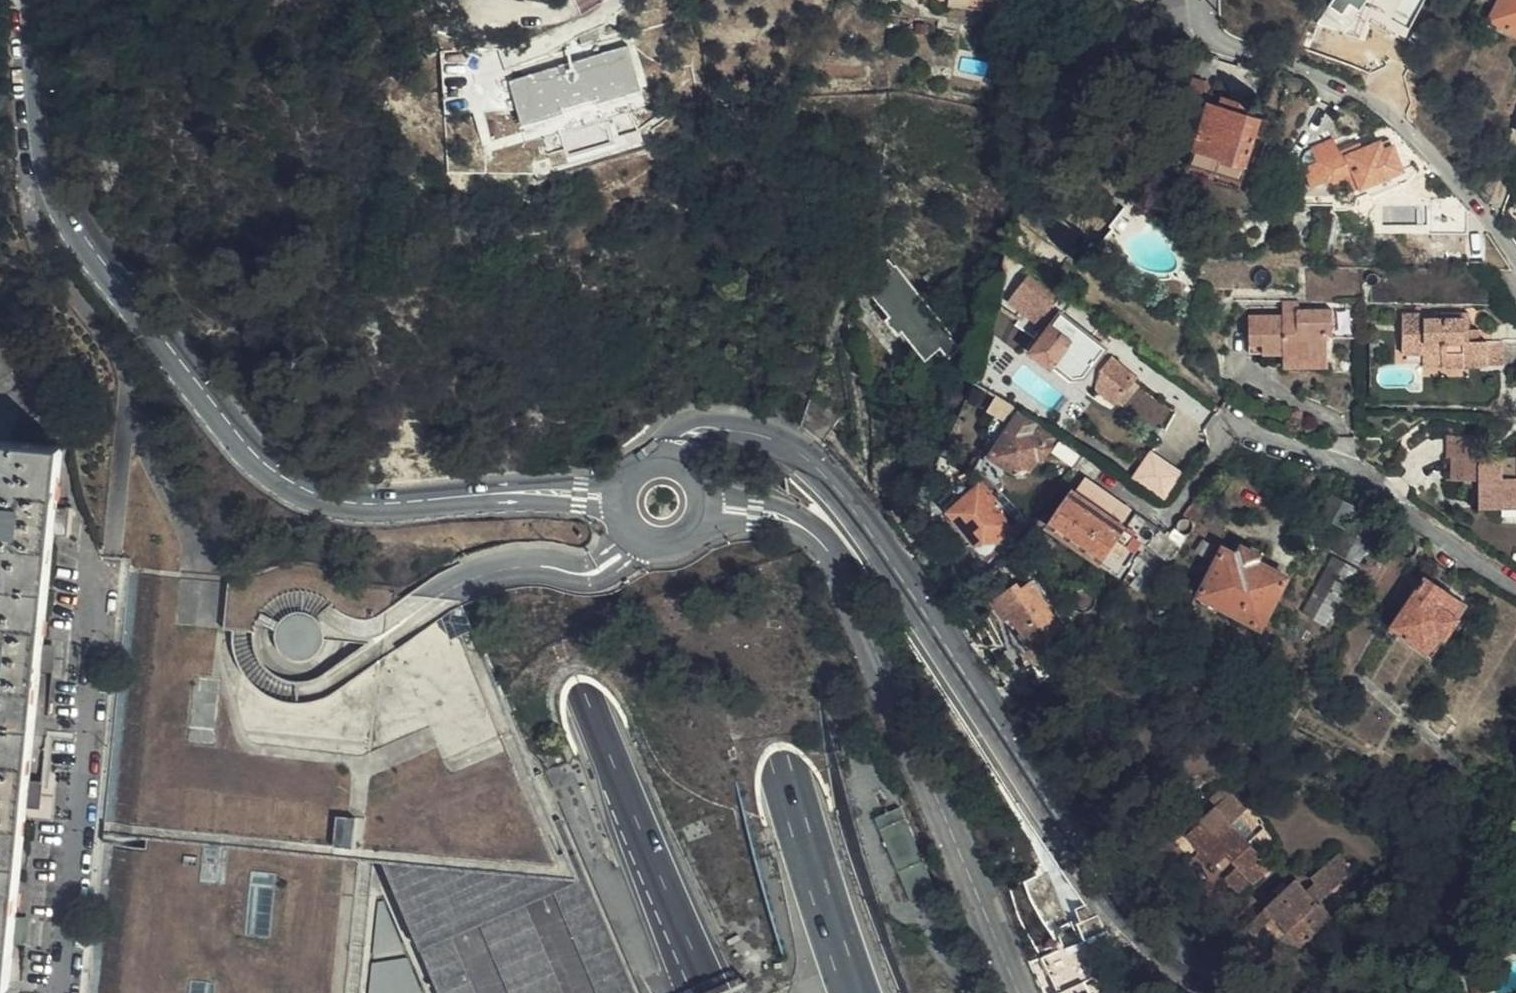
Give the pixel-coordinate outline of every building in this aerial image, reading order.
[(1322,17),(1357,40),(1373,17),(1402,36),(1426,0),(1334,0),(1322,17)] [(1491,20),(1515,34),(1515,0),(1502,0),(1491,20)] [(1418,48),(1429,29),(1415,22),(1404,40),(1418,48)] [(1198,94),(1207,71),(1193,65),(1182,87),(1198,94)] [(1210,103),(1195,148),(1246,163),(1263,106),(1231,97),(1227,109),(1210,103)] [(1403,171),(1394,149),(1384,153),(1380,145),(1362,151),(1360,146),(1340,153),(1335,139),(1306,150),(1303,159),(1304,165),(1312,186),(1326,182),(1332,182),(1351,189),(1332,196),(1333,209),(1346,209),(1356,206),(1356,197),(1368,196),(1371,197),(1374,195),(1402,185),(1398,173),(1403,171)] [(1391,142),(1380,145),(1384,153),(1394,149),(1391,142)] [(1246,163),(1195,148),(1189,164),(1248,183),(1254,166),(1246,163)] [(1431,199),(1432,235),(1467,235),(1467,210),(1458,199),(1431,199)] [(1484,238),(1467,239),(1468,264),(1485,264),(1484,238)] [(885,260),(886,253),(874,247),(870,255),(878,261),(885,260)] [(959,348),(888,260),(873,274),(879,280),(868,289),(879,304),(874,308),(907,351),(913,346),(924,359),(934,351),(944,362),(959,348)] [(1431,289),(1431,277),(1415,278),(1415,289),(1431,289)] [(1028,312),(1051,330),(1062,316),(1053,308),(1059,300),(1045,290),(1028,312)] [(1104,323),(1076,303),(1071,310),(1059,300),(1053,308),(1062,316),(1051,330),(1032,357),(1066,382),(1071,376),(1073,378),(1083,379),(1105,349),(1092,339),(1104,323)] [(1303,323),(1303,318),(1303,309),(1290,309),(1291,324),(1303,323)] [(1340,317),(1303,318),(1303,323),(1291,324),(1256,325),(1256,363),(1292,363),(1292,358),(1304,358),(1304,367),(1337,366),(1336,343),(1341,342),(1340,317)] [(1410,363),(1427,362),(1431,362),(1431,350),(1449,350),(1450,370),(1495,368),(1494,345),(1487,345),(1480,345),(1479,332),(1479,319),(1409,321),(1410,363)] [(1479,332),(1480,345),(1487,345),(1487,332),(1479,332)] [(976,384),(1003,402),(1010,388),(999,364),(1014,349),(989,333),(976,384)] [(1509,344),(1494,345),(1495,368),(1510,368),(1509,344)] [(1431,362),(1427,362),(1428,372),(1450,370),(1449,350),(1431,350),(1431,362)] [(0,358),(0,416),(6,426),(33,408),(0,358)] [(1097,392),(1110,402),(1132,375),(1110,358),(1101,370),(1097,392)] [(1336,375),(1337,366),(1304,367),(1304,358),(1292,358),(1292,363),(1293,377),(1336,375)] [(1110,402),(1115,406),(1136,379),(1132,375),(1110,402)] [(811,404),(803,429),(849,466),(872,445),(845,415),(842,417),(811,404)] [(1056,439),(1021,415),(992,458),(1008,470),(1010,469),(1017,473),(1022,474),(1025,472),(1037,458),(1042,460),(1056,439)] [(9,983),(12,947),(15,919),(26,809),(28,782),(39,673),(42,646),(52,536),(54,509),(61,448),(0,442),(0,983),(9,983)] [(1451,446),(1452,467),(1472,467),(1472,445),(1451,446)] [(1168,498),(1186,469),(1150,448),(1133,478),(1168,498)] [(1453,490),(1475,490),(1476,518),(1504,517),(1503,503),(1515,502),(1515,481),(1502,481),(1501,466),(1472,467),(1452,467),(1453,490)] [(1086,480),(1083,484),(1074,496),(1120,527),(1132,511),(1086,480)] [(947,514),(981,554),(993,545),(1012,528),(993,505),(995,502),(992,499),(992,497),(982,485),(947,514)] [(1140,550),(1144,553),(1162,533),(1132,511),(1120,527),(1074,496),(1053,529),(1099,561),(1105,553),(1126,568),(1140,550)] [(1504,517),(1515,516),(1515,502),(1503,503),(1504,517)] [(1202,517),(1190,508),(1183,518),(1192,526),(1195,528),(1202,517)] [(54,509),(52,536),(65,537),(67,510),(54,509)] [(1137,563),(1151,576),(1156,573),(1160,575),(1181,551),(1169,539),(1162,533),(1144,553),(1137,563)] [(1356,562),(1363,547),(1343,537),(1336,552),(1356,562)] [(981,554),(994,569),(1004,556),(993,545),(981,554)] [(1261,631),(1287,581),(1256,563),(1258,559),(1242,551),(1237,559),(1223,552),(1200,599),(1261,631)] [(1329,554),(1306,614),(1335,626),(1358,565),(1329,554)] [(128,564),(87,992),(350,992),(362,861),(383,863),(440,992),(635,992),(584,874),(541,776),(536,778),(472,631),(463,607),(441,619),(425,637),(407,652),(385,668),(362,682),(358,684),(324,700),(307,705),(289,705),(274,700),(258,692),(247,682),(243,675),(237,665),(233,655),(231,641),(237,573),(228,571),(128,564)] [(1458,621),(1452,618),(1461,604),(1427,582),(1393,631),(1427,654),(1440,635),(1447,639),(1458,621)] [(1064,628),(1029,585),(1021,591),(1017,586),(993,604),(1006,622),(1011,620),(1034,649),(1046,640),(1048,641),(1064,628)] [(42,646),(39,673),(52,674),(54,647),(42,646)] [(28,782),(26,809),(38,810),(41,783),(28,782)] [(1227,884),(1241,899),(1253,887),(1254,889),(1273,872),(1248,844),(1233,829),(1241,822),(1248,815),(1230,795),(1222,794),(1211,805),(1216,811),(1201,825),(1203,828),(1187,843),(1201,858),(1200,858),(1215,874),(1217,873),(1228,861),(1239,873),(1227,884)] [(1233,829),(1248,844),(1255,837),(1241,822),(1233,829)] [(1333,920),(1319,906),(1355,872),(1339,856),(1311,881),(1316,886),(1308,894),(1298,884),(1290,892),(1282,899),(1267,913),(1275,921),(1302,949),(1321,931),(1333,920)] [(1515,894),(1515,887),(1500,882),(1499,890),(1515,894)] [(1276,893),(1282,899),(1290,892),(1284,886),(1276,893)] [(383,903),(380,902),(372,992),(423,992),(383,903)] [(1092,916),(1090,907),(1080,909),(1082,919),(1092,916)] [(1267,913),(1247,932),(1255,940),(1275,921),(1267,913)] [(1333,920),(1321,931),(1338,949),(1356,933),(1338,915),(1333,920)] [(15,919),(12,947),(25,948),(27,920),(15,919)] [(1042,958),(1059,992),(1115,992),(1091,936),(1042,958)] [(1119,947),(1116,937),(1105,938),(1108,950),(1119,947)]
